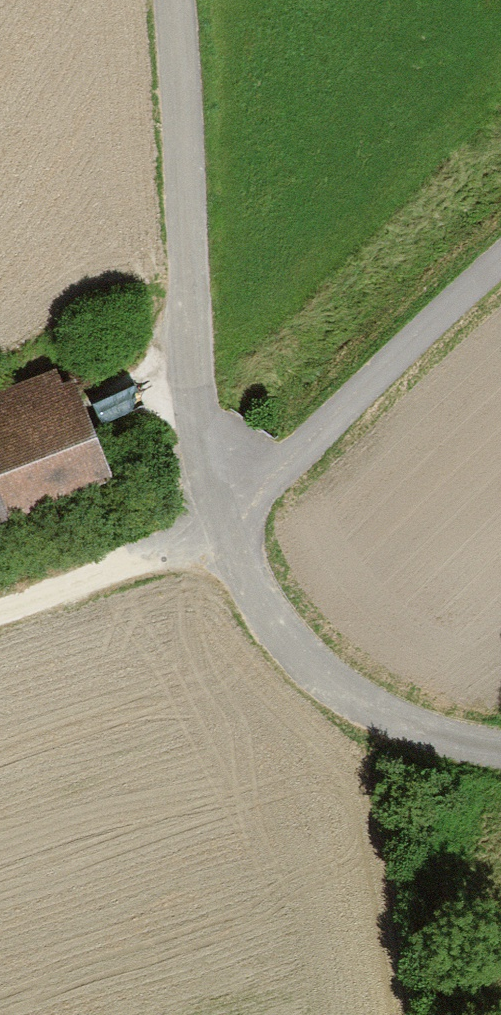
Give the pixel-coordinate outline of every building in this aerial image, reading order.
[(110,483),(66,374),(0,401),(0,527),(110,483)]
